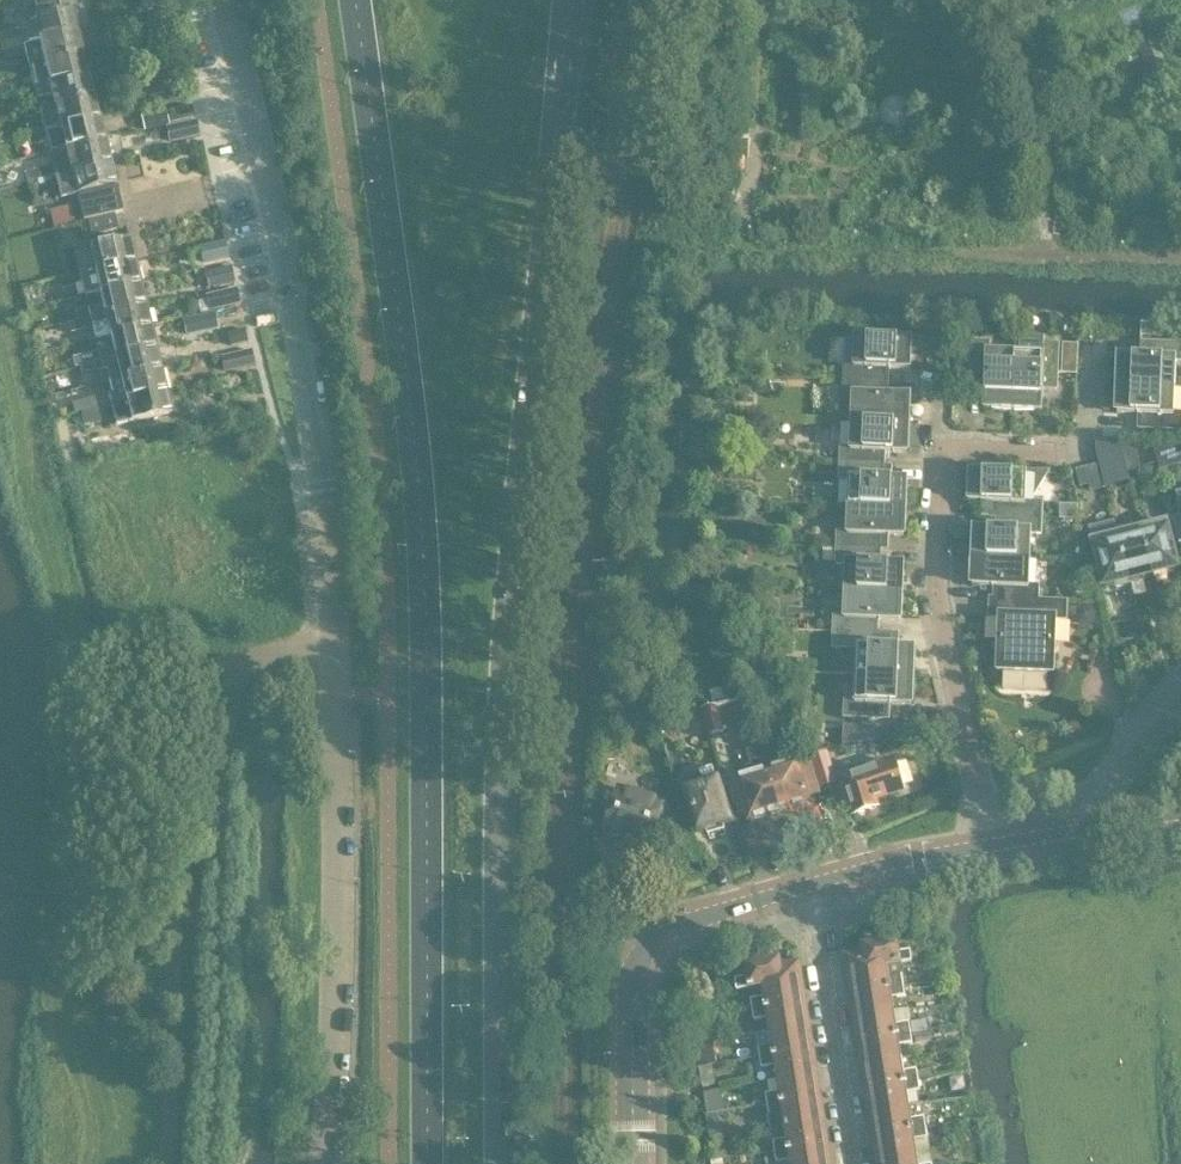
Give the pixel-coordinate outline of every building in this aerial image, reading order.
[(19,1),(23,19),(18,20),(22,37),(1,42),(3,51),(79,34),(71,3),(71,0),(24,0),(19,1)] [(162,7),(161,0),(141,0),(143,11),(162,7)] [(84,56),(79,34),(3,51),(6,60),(26,55),(30,69),(44,66),(84,56)] [(90,77),(84,56),(44,66),(47,78),(33,82),(33,81),(17,84),(19,94),(35,90),(90,77)] [(95,98),(90,77),(35,90),(38,100),(52,97),(54,108),(95,98)] [(148,97),(165,93),(163,82),(145,86),(148,97)] [(100,120),(95,98),(54,108),(41,112),(46,134),(100,120)] [(143,130),(197,118),(194,106),(141,117),(143,130)] [(105,141),(100,120),(46,134),(32,137),(27,139),(29,147),(34,146),(48,143),(51,154),(66,150),(105,141)] [(169,144),(200,137),(196,121),(165,128),(169,144)] [(111,164),(105,141),(66,150),(70,164),(25,175),(28,184),(55,177),(111,164)] [(116,185),(111,164),(55,177),(60,198),(78,194),(85,222),(115,214),(123,212),(116,185)] [(115,215),(93,220),(79,223),(83,238),(118,230),(115,215)] [(74,254),(79,276),(135,263),(129,240),(74,254)] [(226,245),(199,250),(202,266),(230,260),(226,245)] [(140,284),(135,263),(79,276),(60,280),(62,290),(81,286),(82,285),(85,298),(98,294),(140,284)] [(231,268),(204,273),(207,289),(235,283),(231,268)] [(145,306),(140,284),(98,294),(101,306),(87,310),(77,312),(79,323),(90,320),(145,306)] [(236,289),(205,296),(206,301),(208,312),(240,304),(236,289)] [(206,301),(197,303),(200,313),(208,312),(206,301)] [(150,327),(145,306),(90,320),(79,323),(68,325),(69,333),(77,331),(92,328),(93,328),(96,340),(150,327)] [(213,313),(185,320),(189,335),(217,328),(213,313)] [(156,349),(150,327),(96,340),(99,353),(98,353),(78,358),(72,359),(74,368),(79,367),(79,368),(156,349)] [(845,365),(844,381),(883,382),(884,369),(911,370),(912,341),(856,338),(854,365),(845,365)] [(984,409),(993,409),(1004,411),(1013,412),(1016,354),(990,353),(990,343),(973,342),(971,382),(986,382),(984,409)] [(1119,365),(1119,369),(1118,378),(1117,385),(1175,388),(1176,362),(1180,362),(1180,345),(1147,343),(1146,358),(1120,357),(1119,365)] [(1041,355),(1016,354),(1013,412),(1024,412),(1034,411),(1042,412),(1043,385),(1057,385),(1059,346),(1042,345),(1041,355)] [(1065,367),(1078,368),(1079,349),(1066,348),(1065,367)] [(161,371),(156,349),(79,368),(81,377),(102,372),(106,371),(107,372),(109,383),(161,371)] [(223,373),(254,365),(251,351),(220,358),(223,373)] [(111,405),(166,392),(161,371),(109,383),(111,394),(109,395),(86,400),(88,409),(88,410),(105,406),(111,405)] [(951,397),(966,397),(967,378),(952,377),(951,397)] [(883,396),(883,382),(844,381),(843,397),(853,397),(852,423),(910,425),(910,421),(910,414),(910,409),(909,405),(910,397),(883,396)] [(1117,385),(1117,394),(1117,399),(1117,406),(1117,414),(1139,415),(1139,429),(1159,430),(1159,442),(1173,443),(1180,443),(1180,414),(1174,414),(1175,388),(1117,385)] [(171,413),(166,392),(111,405),(116,426),(131,423),(171,413)] [(88,410),(80,412),(84,427),(109,421),(105,406),(88,410)] [(910,425),(852,423),(851,449),(841,448),(840,464),(880,466),(880,453),(907,454),(908,446),(909,437),(909,432),(910,425)] [(1102,440),(1095,440),(1099,459),(1100,463),(1104,480),(1105,486),(1105,488),(1131,482),(1129,471),(1124,454),(1122,446),(1121,441),(1102,440)] [(1159,442),(1154,442),(1161,468),(1179,464),(1173,443),(1159,442)] [(1134,443),(1122,446),(1124,454),(1129,471),(1141,468),(1134,443)] [(1100,463),(1076,469),(1080,485),(1104,480),(1100,463)] [(879,479),(880,466),(840,464),(840,480),(850,481),(849,507),(906,509),(906,502),(906,498),(906,488),(906,480),(879,479)] [(1026,475),(970,473),(969,503),(996,504),(995,518),(1002,518),(1042,520),(1042,503),(1034,502),(1034,497),(1049,473),(1026,472),(1026,475)] [(906,509),(849,507),(848,533),(838,532),(837,548),(876,551),(877,537),(904,538),(904,529),(905,523),(906,518),(906,514),(906,509)] [(1077,509),(1062,509),(1062,520),(1077,520),(1077,509)] [(975,529),(975,537),(973,546),(973,551),(973,558),(1030,560),(1031,534),(1041,535),(1042,520),(1002,518),(1002,530),(975,529)] [(1143,528),(1154,575),(1155,578),(1167,575),(1167,572),(1178,569),(1167,522),(1143,528)] [(1143,528),(1117,535),(1130,585),(1144,581),(1143,577),(1154,575),(1143,528)] [(1117,588),(1130,585),(1117,535),(1093,541),(1104,587),(1116,584),(1117,588)] [(876,564),(876,551),(837,548),(836,565),(846,565),(845,591),(903,593),(903,584),(903,573),(903,565),(876,564)] [(1030,560),(973,558),(973,578),(973,586),(1000,587),(999,599),(1029,600),(1038,601),(1039,586),(1029,586),(1030,560)] [(903,593),(845,591),(844,617),(834,617),(834,633),(873,634),(873,633),(874,621),(901,622),(901,614),(902,605),(902,600),(903,593)] [(1029,600),(999,599),(990,599),(989,617),(999,618),(997,672),(1005,672),(1026,674),(1029,600)] [(1067,602),(1038,601),(1029,600),(1026,674),(1037,674),(1046,674),(1054,674),(1057,620),(1067,621),(1067,602)] [(888,633),(873,633),(873,634),(834,633),(833,648),(857,649),(856,676),(914,678),(914,669),(914,662),(914,657),(914,649),(887,648),(888,633)] [(914,678),(856,676),(855,701),(845,701),(844,718),(884,720),(885,705),(912,706),(912,698),(913,689),(914,682),(914,678)] [(714,706),(742,698),(739,685),(711,693),(714,706)] [(711,736),(723,732),(715,706),(703,709),(711,736)] [(869,729),(859,729),(849,729),(849,745),(859,745),(859,744),(869,744),(869,729)] [(772,745),(760,749),(778,811),(791,807),(796,808),(803,806),(806,802),(808,801),(794,753),(777,758),(772,745)] [(768,814),(778,811),(760,749),(748,752),(752,766),(735,771),(749,819),(752,819),(757,820),(764,818),(768,814)] [(827,751),(812,756),(822,785),(837,781),(827,751)] [(855,764),(841,769),(844,779),(843,779),(855,815),(877,808),(874,800),(903,790),(894,762),(858,774),(855,764)] [(736,824),(721,776),(716,777),(713,768),(700,772),(686,776),(683,780),(685,786),(681,788),(696,836),(736,824)] [(612,815),(598,810),(590,834),(604,839),(606,833),(623,838),(621,844),(630,847),(632,841),(650,847),(659,817),(663,815),(665,808),(662,801),(654,798),(650,800),(619,790),(612,815)] [(911,962),(910,952),(897,954),(895,943),(863,948),(864,954),(846,957),(848,972),(901,964),(911,962)] [(748,976),(736,978),(737,989),(762,985),(800,978),(798,964),(784,966),(783,959),(747,965),(748,976)] [(902,987),(901,978),(903,978),(901,964),(848,972),(852,995),(902,987)] [(804,1002),(800,978),(762,985),(764,997),(752,999),(752,1002),(742,1003),(744,1012),(753,1010),(804,1002)] [(688,980),(690,997),(697,997),(696,979),(688,980)] [(894,1012),(892,999),(918,995),(917,985),(902,987),(852,995),(855,1019),(894,1012)] [(804,1002),(753,1010),(755,1020),(767,1018),(769,1032),(808,1026),(804,1002)] [(910,1035),(908,1025),(908,1024),(896,1026),(894,1012),(855,1019),(859,1042),(910,1035)] [(693,1023),(697,1043),(704,1042),(700,1021),(693,1023)] [(928,1032),(927,1022),(911,1024),(913,1034),(928,1032)] [(812,1050),(808,1026),(769,1032),(771,1045),(759,1047),(761,1058),(812,1050)] [(930,1042),(929,1032),(928,1032),(913,1034),(915,1044),(930,1042)] [(901,1060),(899,1047),(912,1045),(910,1035),(859,1042),(863,1066),(901,1060)] [(697,1044),(701,1067),(709,1066),(706,1043),(697,1044)] [(815,1072),(812,1050),(761,1058),(762,1067),(775,1065),(777,1078),(815,1072)] [(917,1082),(916,1074),(915,1071),(903,1073),(901,1060),(863,1066),(867,1090),(917,1082)] [(709,1066),(699,1068),(703,1087),(712,1086),(709,1066)] [(941,1066),(920,1070),(922,1082),(944,1077),(941,1066)] [(815,1072),(777,1078),(779,1092),(767,1094),(768,1105),(819,1097),(815,1072)] [(909,1108),(906,1094),(919,1092),(917,1082),(867,1090),(871,1114),(909,1108)] [(716,1092),(704,1094),(708,1114),(719,1111),(716,1092)] [(823,1121),(819,1097),(768,1105),(772,1128),(784,1127),(823,1121)] [(925,1129),(923,1119),(911,1121),(909,1108),(871,1114),(874,1137),(925,1129)] [(716,1119),(707,1121),(709,1137),(711,1137),(719,1136),(716,1119)] [(826,1144),(823,1121),(784,1127),(786,1140),(774,1141),(775,1152),(826,1144)] [(929,1139),(926,1139),(925,1129),(874,1137),(878,1161),(931,1152),(929,1139)] [(719,1136),(711,1137),(714,1161),(722,1160),(719,1136)] [(826,1144),(775,1152),(777,1162),(790,1160),(790,1163),(830,1163),(826,1144)] [(931,1152),(878,1161),(878,1163),(933,1163),(931,1152)]
